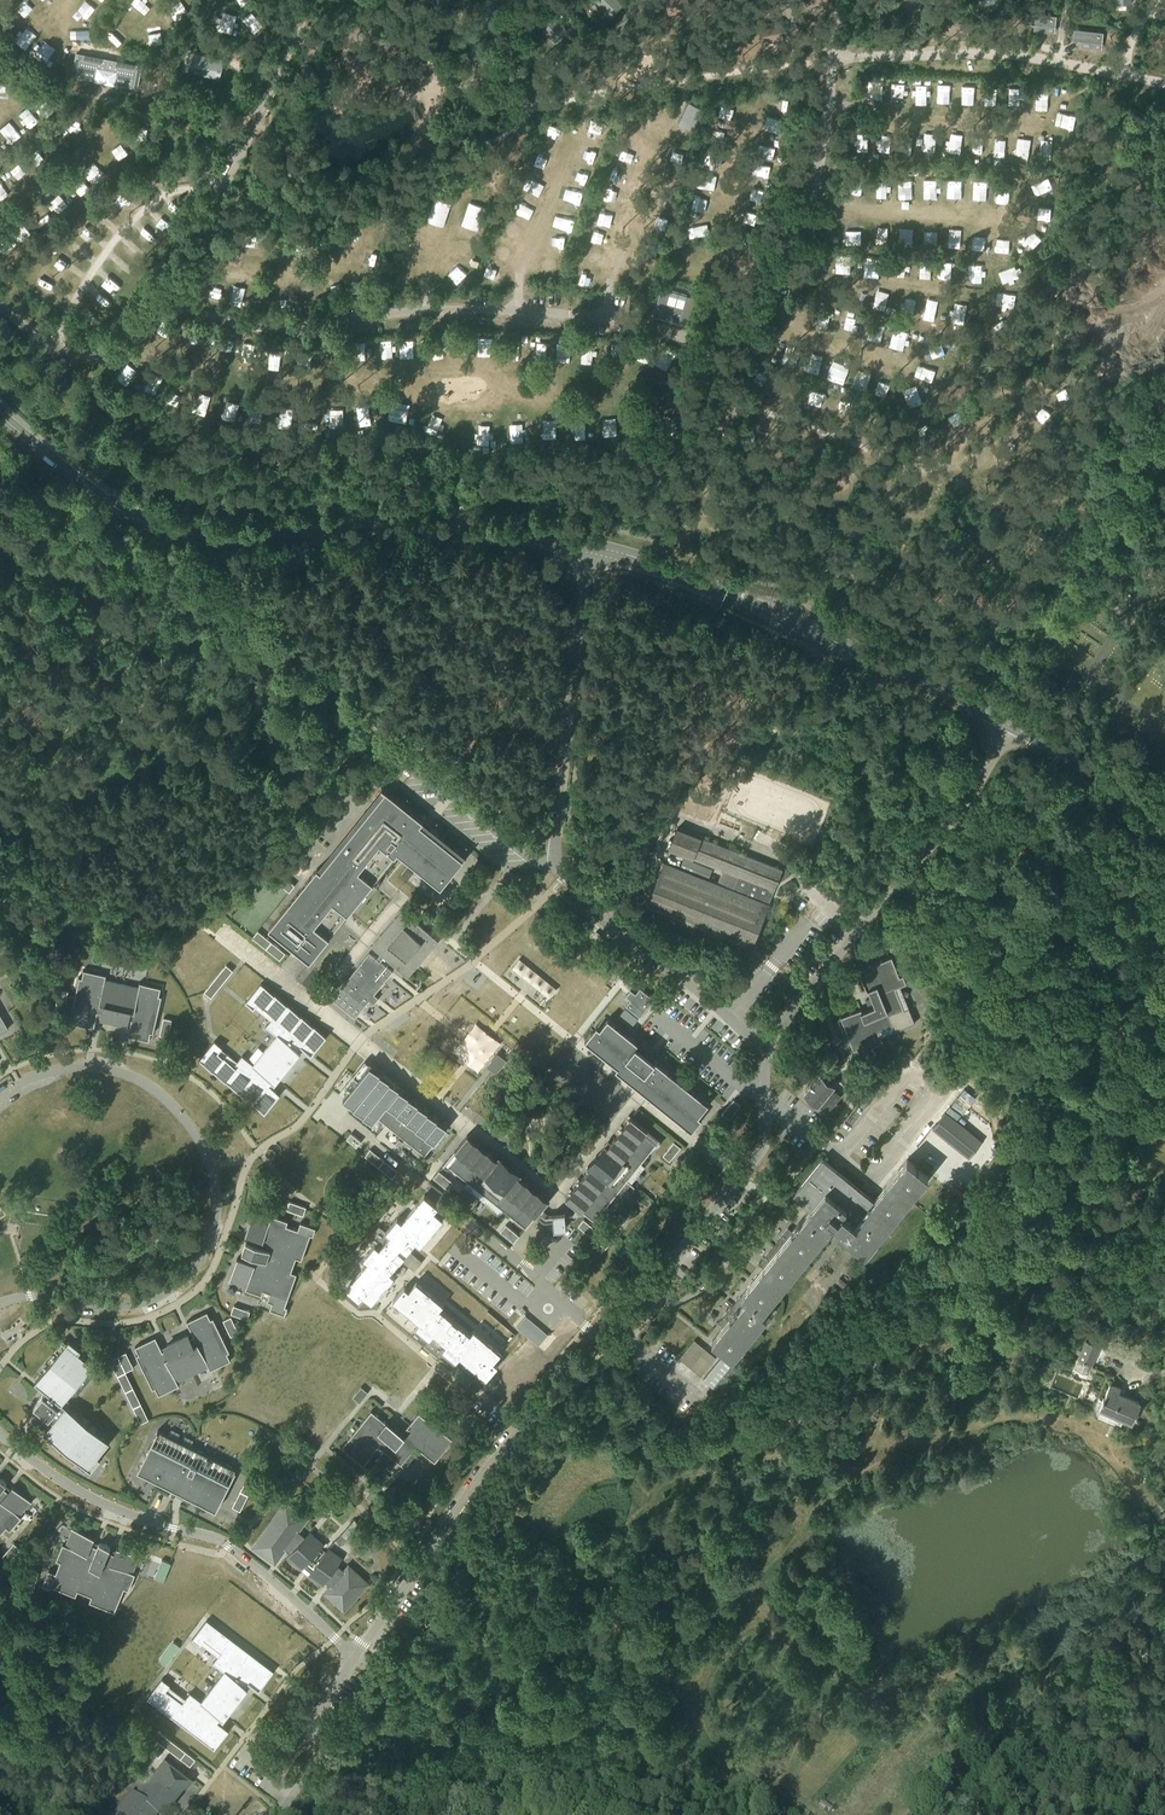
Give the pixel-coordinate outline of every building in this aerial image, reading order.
[(619,0),(594,0),(612,17),(623,4),(619,0)] [(669,15),(691,10),(689,0),(666,0),(669,15)] [(1027,13),(1026,24),(1055,27),(1056,16),(1027,13)] [(276,22),(272,30),(279,34),(283,25),(276,22)] [(763,43),(782,39),(779,24),(760,27),(763,43)] [(1074,30),(1073,40),(1102,44),(1103,33),(1074,30)] [(412,84),(407,89),(412,95),(418,90),(412,84)] [(687,102),(680,117),(695,125),(703,110),(687,102)] [(661,286),(651,318),(661,321),(683,326),(687,326),(696,296),(661,286)] [(391,715),(384,709),(373,723),(380,728),(391,715)] [(413,735),(402,726),(396,732),(407,741),(413,735)] [(424,745),(418,740),(413,746),(419,751),(424,745)] [(439,749),(433,744),(424,755),(425,756),(426,756),(427,757),(430,760),(439,749)] [(317,868),(269,929),(310,962),(340,924),(337,921),(340,917),(344,912),(348,915),(403,846),(406,849),(410,852),(405,859),(441,887),(467,855),(466,854),(463,858),(428,830),(427,832),(419,826),(424,820),(382,787),(381,788),(385,791),(321,871),(317,868)] [(768,904),(777,882),(782,870),(677,828),(669,848),(694,858),(723,870),(717,883),(707,879),(678,868),(664,862),(644,912),(749,953),(760,927),(769,904),(768,904)] [(682,860),(678,868),(707,879),(710,871),(682,860)] [(408,868),(402,876),(407,880),(414,872),(408,868)] [(295,882),(280,870),(274,877),(289,889),(295,882)] [(413,918),(407,912),(406,912),(405,912),(404,912),(403,912),(402,913),(396,919),(396,918),(396,919),(381,936),(380,936),(380,937),(375,943),(374,944),(374,945),(374,946),(375,947),(375,948),(381,953),(384,956),(399,968),(398,969),(399,969),(405,975),(415,964),(419,967),(423,963),(419,959),(421,957),(423,959),(431,951),(432,951),(432,950),(437,944),(438,943),(438,942),(438,941),(437,940),(431,934),(430,933),(413,918),(414,918),(413,918)] [(286,953),(258,931),(253,938),(280,960),(286,953)] [(907,940),(899,943),(901,948),(909,945),(907,940)] [(370,952),(332,999),(356,1018),(369,1001),(373,1004),(378,997),(375,994),(393,970),(381,960),(384,956),(381,953),(377,958),(370,952)] [(861,1009),(841,1018),(854,1051),(874,1043),(875,1046),(884,1043),(879,1032),(893,1026),(895,1031),(896,1031),(890,1016),(909,1008),(909,1007),(904,1009),(895,988),(907,983),(903,975),(900,976),(892,957),(859,970),(867,991),(871,989),(873,997),(872,997),(875,1006),(869,1008),(870,1010),(863,1013),(861,1009)] [(226,965),(223,969),(230,974),(233,970),(226,965)] [(82,978),(79,977),(70,1014),(73,1015),(71,1023),(94,1028),(97,1012),(101,1013),(101,1016),(126,1022),(127,1019),(131,1020),(127,1035),(150,1040),(151,1033),(154,1033),(163,996),(160,995),(162,988),(139,983),(138,991),(104,983),(106,975),(83,970),(82,978)] [(215,1040),(199,1060),(265,1113),(280,1094),(272,1087),(270,1085),(273,1081),(275,1083),(300,1052),(298,1050),(301,1047),(303,1048),(311,1055),(327,1036),(261,983),(246,1002),(254,1009),(255,1007),(258,1003),(274,1016),(271,1020),(266,1026),(277,1035),(253,1064),(243,1055),(237,1062),(234,1066),(218,1053),(221,1049),(223,1047),(215,1040)] [(630,1000),(626,1005),(640,1017),(654,999),(640,987),(636,993),(632,989),(626,997),(630,1000)] [(207,988),(204,992),(211,997),(214,994),(207,988)] [(59,991),(55,1007),(64,1009),(67,993),(59,991)] [(4,1023),(7,1029),(9,1029),(0,1014),(0,1025),(4,1023)] [(168,1037),(172,1020),(164,1018),(160,1035),(168,1037)] [(628,1079),(691,1130),(702,1118),(699,1115),(708,1103),(636,1045),(639,1043),(608,1018),(600,1028),(597,1025),(585,1040),(619,1068),(622,1064),(633,1074),(628,1079)] [(389,1080),(389,1081),(385,1083),(383,1082),(378,1077),(381,1073),(365,1060),(353,1076),(358,1080),(343,1098),(373,1122),(378,1117),(425,1155),(448,1127),(389,1080)] [(1126,1068),(1115,1069),(1116,1079),(1126,1078),(1126,1068)] [(839,1105),(835,1102),(840,1096),(831,1089),(833,1087),(820,1076),(805,1094),(818,1104),(820,1102),(829,1109),(833,1112),(839,1105)] [(723,1113),(729,1118),(740,1105),(734,1099),(723,1113)] [(945,1112),(934,1129),(971,1153),(982,1137),(945,1112)] [(596,1155),(596,1156),(598,1158),(566,1198),(594,1221),(613,1198),(617,1202),(618,1201),(614,1197),(627,1181),(634,1187),(635,1186),(628,1180),(641,1164),(645,1167),(645,1166),(641,1163),(659,1141),(662,1142),(631,1117),(599,1157),(596,1155)] [(347,1139),(357,1147),(361,1141),(351,1133),(347,1139)] [(530,1223),(548,1200),(530,1185),(508,1168),(511,1165),(510,1165),(508,1167),(468,1135),(443,1165),(444,1166),(445,1164),(467,1181),(464,1185),(465,1186),(468,1182),(485,1195),(479,1203),(486,1196),(502,1209),(499,1213),(500,1214),(503,1210),(526,1228),(530,1223)] [(663,1155),(670,1161),(681,1147),(674,1142),(663,1155)] [(365,1156),(393,1178),(398,1171),(371,1149),(365,1156)] [(741,1295),(746,1299),(712,1340),(733,1357),(767,1316),(763,1312),(833,1224),(846,1235),(845,1237),(866,1254),(928,1176),(907,1159),(875,1200),(822,1158),(793,1195),(810,1209),(741,1295)] [(447,1178),(442,1184),(448,1189),(453,1182),(447,1178)] [(425,1195),(414,1207),(402,1221),(398,1218),(386,1231),(391,1235),(380,1248),(375,1244),(364,1258),(368,1261),(345,1288),(359,1300),(363,1295),(372,1303),(395,1276),(390,1272),(416,1241),(421,1245),(443,1218),(434,1211),(438,1206),(425,1195)] [(306,1207),(301,1205),(298,1214),(303,1215),(306,1207)] [(238,1258),(229,1282),(230,1282),(231,1280),(247,1286),(246,1290),(262,1295),(264,1291),(270,1293),(267,1301),(272,1303),(270,1310),(285,1315),(288,1307),(286,1307),(288,1300),(297,1274),(292,1272),(294,1265),(297,1258),(302,1260),(311,1234),(313,1235),(316,1228),(301,1223),(299,1230),(287,1226),(289,1221),(272,1215),(271,1219),(255,1213),(255,1212),(254,1211),(246,1235),(253,1238),(252,1241),(251,1243),(247,1242),(242,1253),(247,1255),(246,1258),(245,1260),(238,1258)] [(553,1214),(554,1228),(567,1227),(565,1212),(553,1214)] [(609,1227),(616,1233),(627,1219),(620,1214),(609,1227)] [(578,1226),(592,1237),(597,1230),(584,1219),(578,1226)] [(506,1225),(500,1232),(504,1235),(509,1228),(506,1225)] [(611,1242),(598,1231),(592,1238),(606,1249),(611,1242)] [(705,1282),(698,1277),(695,1281),(702,1286),(705,1282)] [(393,1300),(414,1317),(420,1322),(416,1327),(430,1338),(433,1334),(446,1345),(443,1349),(456,1361),(460,1356),(487,1379),(498,1365),(494,1361),(501,1352),(474,1330),(471,1334),(451,1317),(440,1308),(444,1304),(417,1281),(409,1290),(405,1286),(393,1300)] [(234,1306),(231,1314),(247,1320),(250,1312),(234,1306)] [(156,1337),(135,1347),(139,1354),(136,1355),(153,1390),(155,1388),(159,1396),(180,1386),(176,1378),(207,1363),(211,1370),(231,1360),(228,1353),(230,1352),(214,1318),(211,1319),(208,1312),(187,1322),(194,1336),(192,1337),(190,1338),(189,1335),(166,1347),(167,1349),(165,1350),(163,1351),(156,1337)] [(526,1316),(517,1327),(539,1345),(548,1334),(526,1316)] [(237,1326),(229,1329),(232,1335),(239,1331),(237,1326)] [(1121,1352),(1124,1344),(1110,1338),(1107,1345),(1121,1352)] [(35,1381),(46,1390),(34,1405),(41,1411),(54,1421),(45,1432),(78,1459),(75,1463),(85,1471),(110,1441),(63,1402),(94,1364),(79,1352),(67,1342),(64,1339),(55,1350),(59,1353),(35,1381)] [(70,1340),(67,1342),(79,1352),(82,1349),(70,1340)] [(716,1358),(693,1340),(680,1356),(702,1374),(716,1358)] [(1089,1374),(1092,1367),(1099,1347),(1085,1341),(1074,1368),(1089,1374)] [(722,1356),(703,1378),(705,1380),(713,1386),(722,1394),(741,1371),(725,1358),(722,1356)] [(131,1363),(123,1367),(126,1372),(134,1368),(131,1363)] [(123,1367),(115,1371),(118,1376),(126,1372),(123,1367)] [(126,1372),(118,1376),(120,1381),(128,1377),(126,1372)] [(367,1381),(353,1397),(359,1402),(373,1386),(367,1381)] [(1132,1422),(1141,1403),(1118,1393),(1120,1387),(1111,1384),(1100,1409),(1132,1422)] [(139,1399),(131,1402),(133,1408),(141,1404),(139,1399)] [(141,1404),(133,1408),(136,1413),(144,1409),(141,1404)] [(361,1423),(358,1427),(342,1447),(363,1465),(378,1446),(385,1452),(389,1454),(405,1468),(406,1467),(403,1464),(402,1464),(416,1446),(435,1462),(453,1440),(419,1412),(407,1426),(407,1427),(409,1429),(404,1435),(393,1426),(391,1428),(386,1425),(388,1422),(387,1421),(386,1422),(371,1411),(361,1423)] [(158,1430),(138,1470),(181,1492),(217,1510),(237,1470),(158,1430)] [(7,1527),(10,1530),(22,1517),(19,1515),(30,1502),(32,1503),(32,1502),(13,1486),(8,1492),(6,1490),(4,1488),(7,1484),(0,1478),(0,1535),(7,1527)] [(382,1497),(379,1494),(373,1501),(377,1504),(382,1497)] [(243,1507),(235,1503),(233,1506),(241,1511),(243,1507)] [(310,1576),(323,1585),(325,1582),(331,1586),(326,1592),(344,1609),(367,1584),(349,1567),(345,1571),(341,1568),(337,1565),(340,1562),(326,1552),(317,1563),(312,1558),(321,1548),(307,1535),(305,1537),(297,1530),(306,1518),(286,1504),(273,1521),(272,1520),(266,1528),(267,1529),(255,1547),(275,1561),(284,1548),(290,1553),(288,1556),(302,1569),(304,1566),(306,1567),(310,1570),(311,1572),(309,1575),(310,1576)] [(348,1527),(336,1540),(341,1545),(353,1532),(348,1527)] [(56,1572),(49,1569),(43,1585),(51,1588),(51,1586),(76,1596),(78,1591),(92,1596),(90,1602),(115,1612),(125,1588),(129,1590),(136,1574),(132,1572),(139,1557),(140,1557),(141,1556),(117,1547),(114,1554),(109,1552),(111,1547),(99,1542),(98,1547),(92,1545),(95,1537),(72,1528),(71,1529),(73,1529),(66,1545),(63,1544),(56,1560),(61,1562),(56,1572)] [(6,1551),(2,1555),(9,1561),(12,1557),(6,1551)] [(157,1571),(154,1578),(163,1581),(166,1574),(157,1571)] [(27,1579),(25,1584),(32,1587),(33,1587),(35,1582),(27,1579)] [(573,1619),(583,1610),(575,1603),(566,1612),(573,1619)] [(162,1678),(147,1698),(215,1749),(229,1729),(221,1723),(219,1721),(222,1718),(224,1719),(248,1688),(246,1686),(249,1682),(251,1684),(259,1690),(274,1670),(207,1619),(192,1639),(200,1645),(202,1643),(205,1640),(221,1652),(218,1656),(213,1663),(224,1671),(201,1700),(192,1693),(187,1699),(184,1703),(166,1690),(169,1686),(171,1684),(162,1678)] [(168,1648),(164,1654),(171,1659),(175,1654),(168,1648)] [(158,1731),(153,1737),(157,1740),(162,1733),(158,1731)] [(160,1743),(153,1752),(158,1757),(166,1747),(160,1743)] [(182,1749),(177,1755),(181,1758),(186,1752),(182,1749)] [(186,1752),(181,1758),(191,1766),(196,1759),(186,1752)] [(132,1793),(116,1814),(157,1814),(158,1814),(159,1814),(165,1814),(192,1779),(166,1759),(137,1797),(132,1793)]
